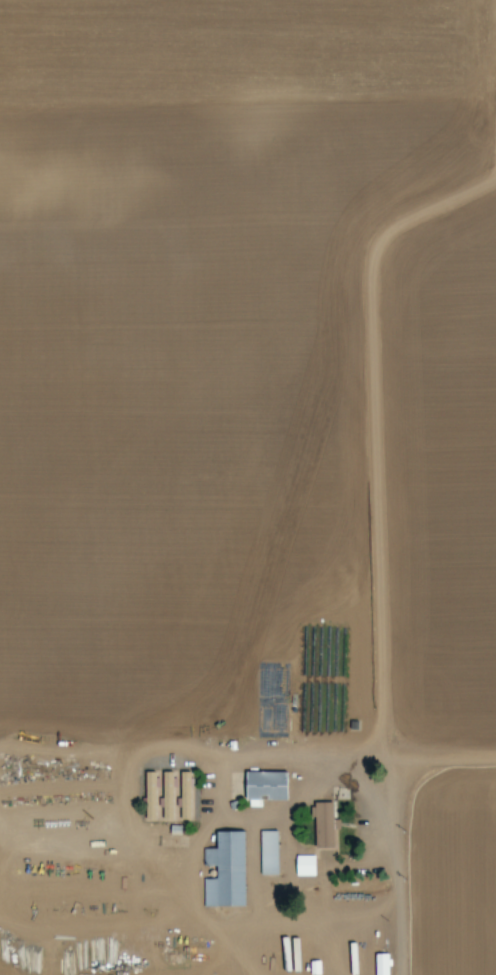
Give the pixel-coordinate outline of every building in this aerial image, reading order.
[(245,800),(286,801),(286,773),(245,772),(245,800)] [(278,831),(260,832),(261,876),(279,876),(278,831)] [(244,833),(216,833),(216,850),(204,850),(204,868),(216,867),(216,880),(204,880),(204,907),(245,907),(244,833)] [(316,877),(315,856),(296,857),(296,877),(316,877)] [(390,955),(376,955),(376,974),(389,974),(390,955)]
